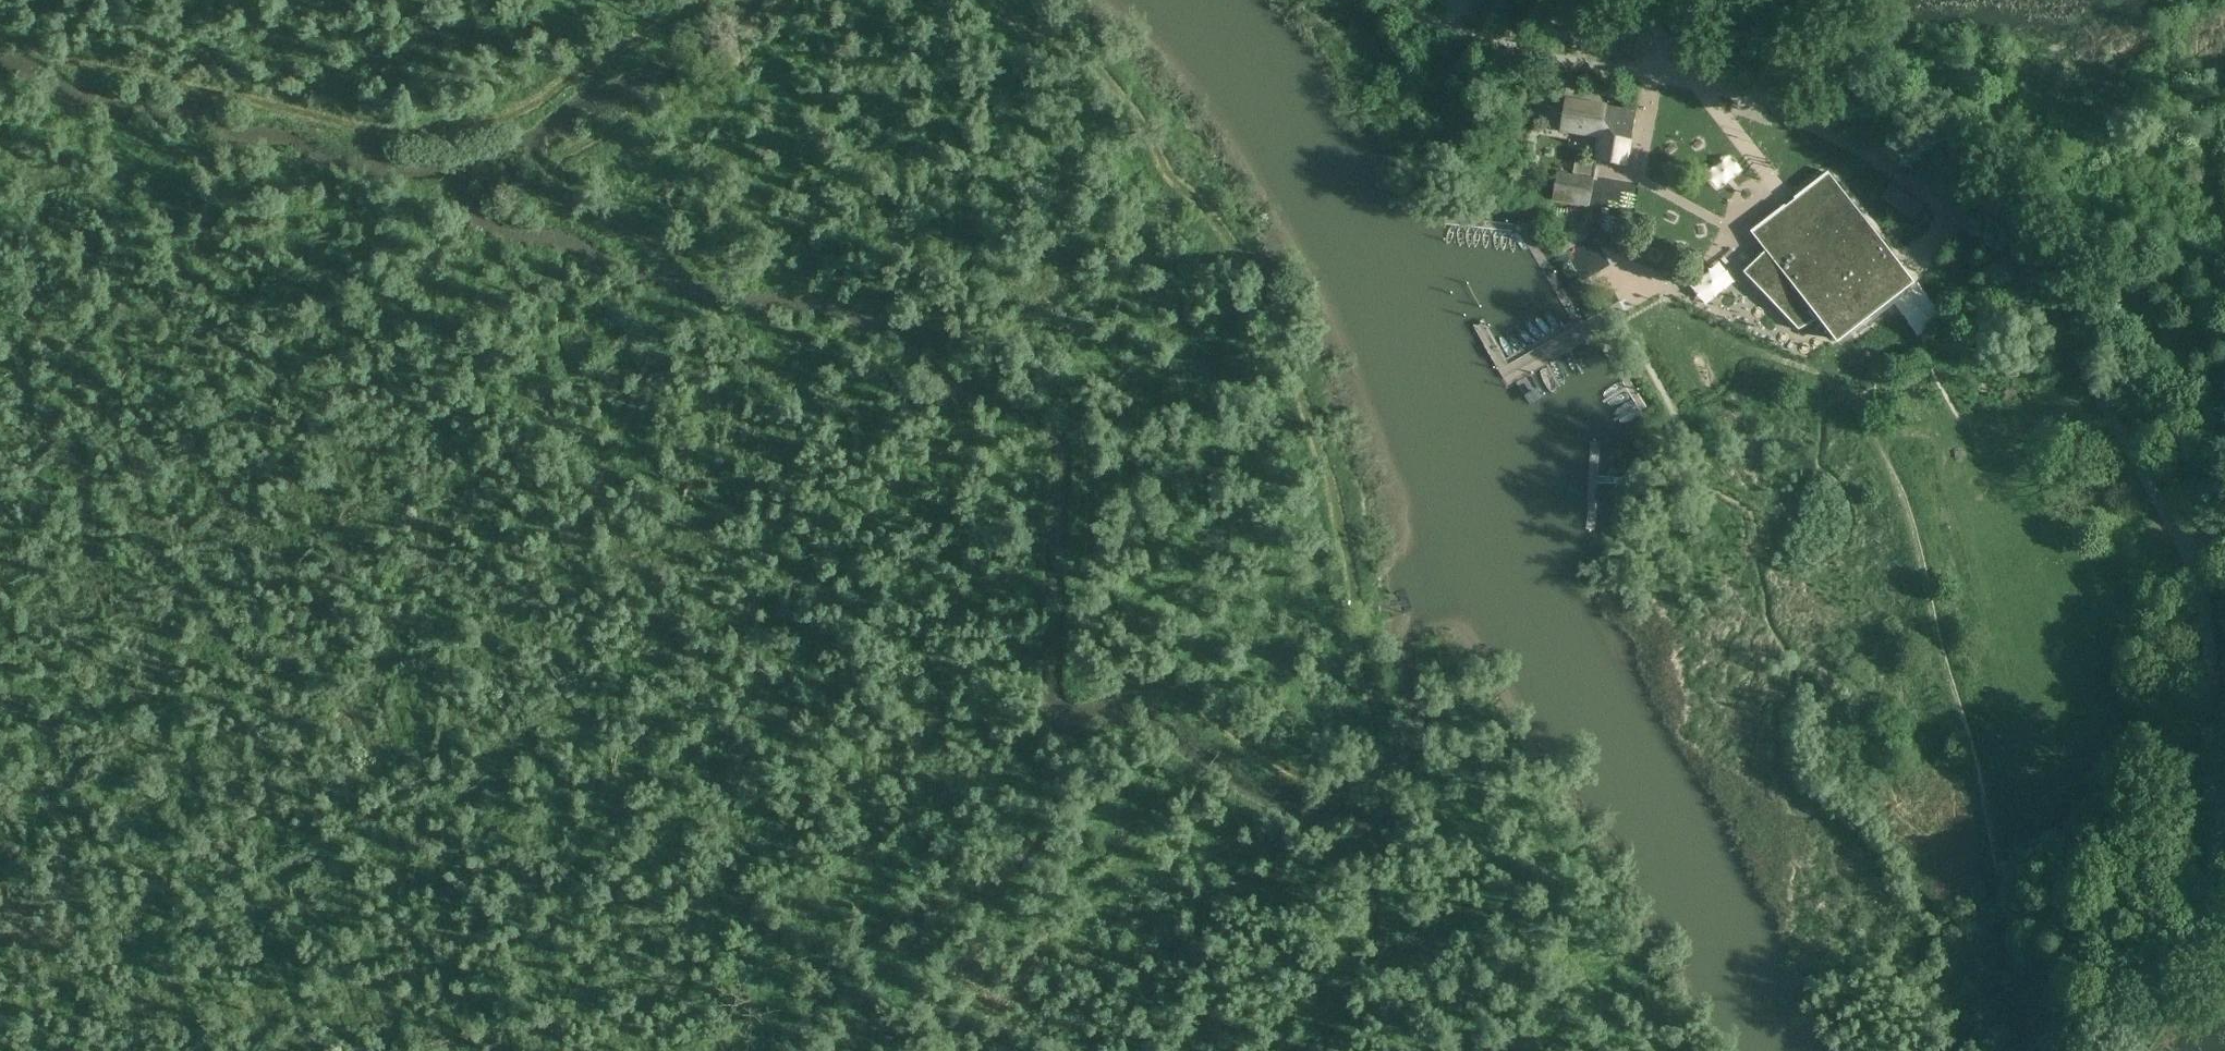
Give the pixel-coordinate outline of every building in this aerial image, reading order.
[(1629,140),(1630,129),(1633,110),(1564,99),(1560,129),(1598,135),(1629,140)] [(1537,100),(1536,110),(1547,111),(1548,102),(1537,100)] [(1594,159),(1625,163),(1629,140),(1598,135),(1594,159)] [(1592,178),(1562,173),(1557,199),(1587,204),(1592,178)] [(1914,284),(1875,233),(1829,174),(1752,233),(1765,252),(1743,273),(1798,331),(1818,320),(1837,344),(1914,284)] [(1923,207),(1891,184),(1881,197),(1913,220),(1923,207)]
